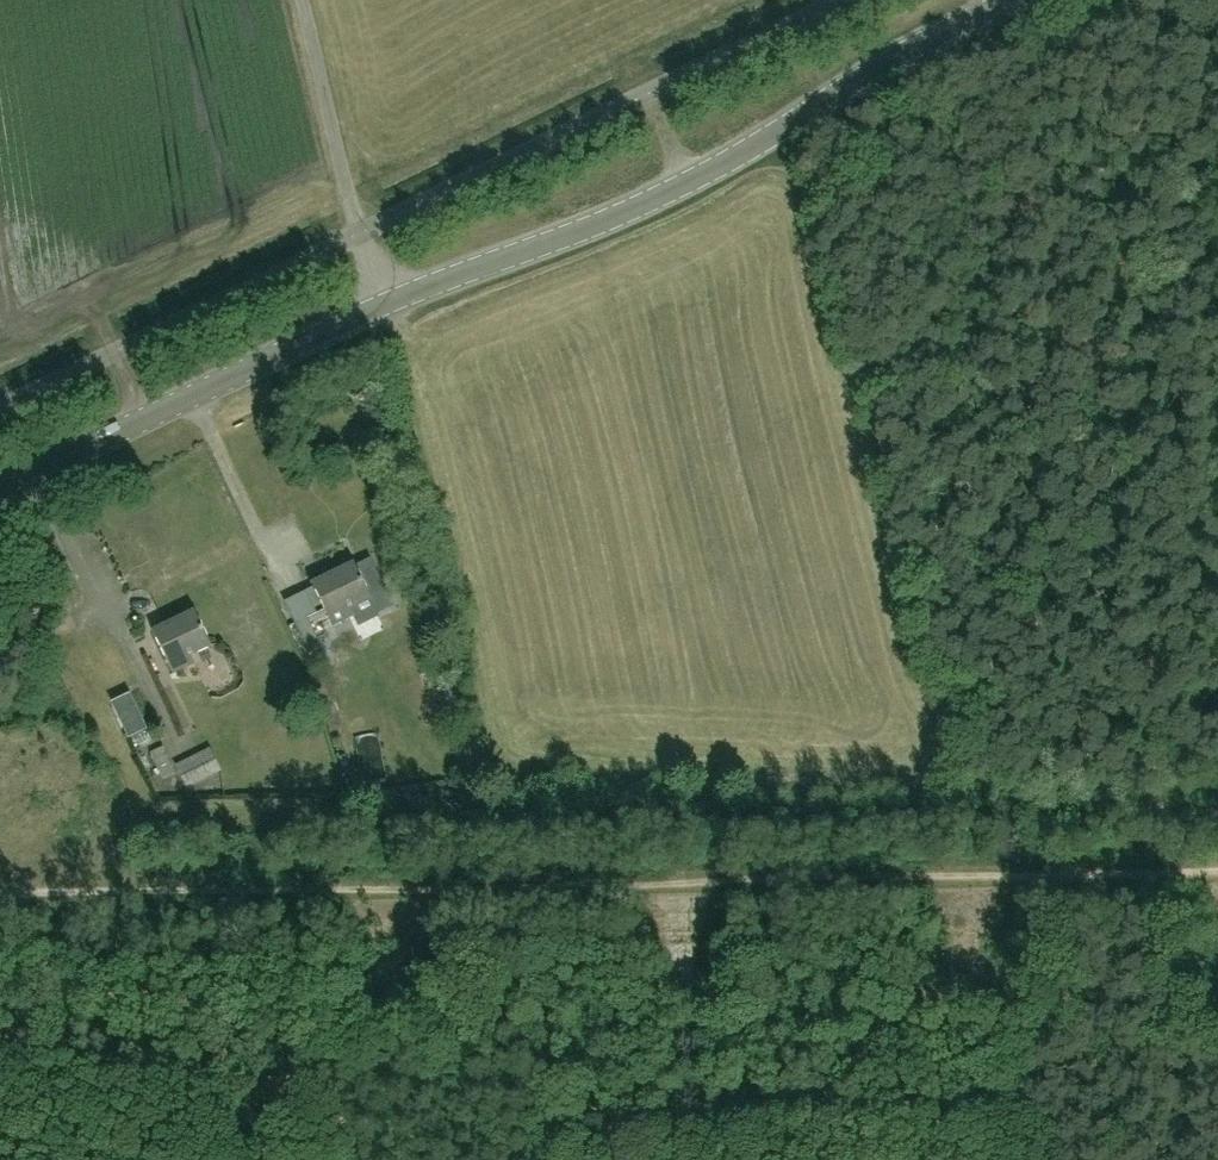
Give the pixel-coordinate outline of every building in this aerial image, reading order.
[(350,564),(313,581),(334,626),(354,616),(350,607),(367,599),(350,564)] [(153,629),(174,674),(194,664),(190,655),(207,647),(190,612),(153,629)] [(307,617),(294,623),(308,653),(321,647),(307,617)] [(151,739),(146,728),(129,693),(112,702),(128,738),(133,747),(151,739)] [(173,765),(186,789),(221,770),(209,747),(173,765)]
